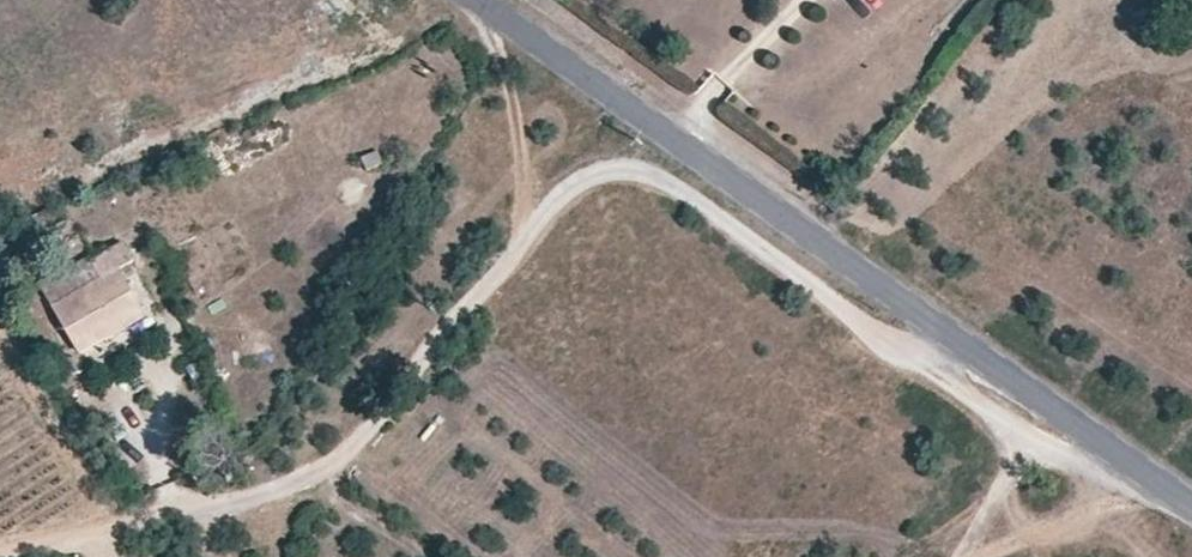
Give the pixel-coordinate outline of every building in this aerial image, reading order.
[(88,264),(94,280),(49,298),(70,348),(134,320),(114,274),(123,270),(131,267),(122,250),(88,264)]
